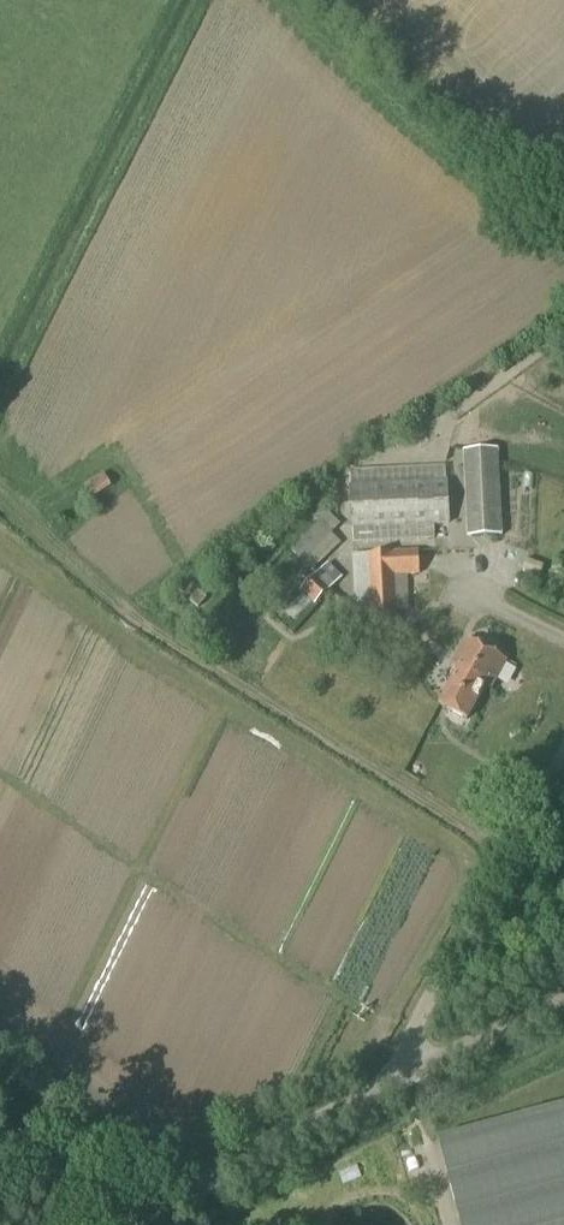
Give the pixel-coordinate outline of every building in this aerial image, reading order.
[(467,538),(501,536),(496,450),(462,452),(467,538)] [(433,541),(432,527),(447,526),(444,467),(348,472),(350,530),(352,530),(352,545),(433,541)] [(83,483),(91,496),(110,484),(102,471),(83,483)] [(312,572),(340,544),(330,535),(339,526),(322,509),(312,519),(317,524),(290,551),(312,572)] [(396,615),(396,612),(394,577),(418,576),(417,552),(351,556),(354,613),(370,612),(370,617),(396,615)] [(313,607),(341,579),(327,564),(298,592),(313,607)] [(507,662),(465,640),(449,669),(455,672),(437,706),(468,723),(485,689),(491,692),(507,662)] [(442,1140),(464,1224),(563,1224),(563,1107),(442,1140)]
